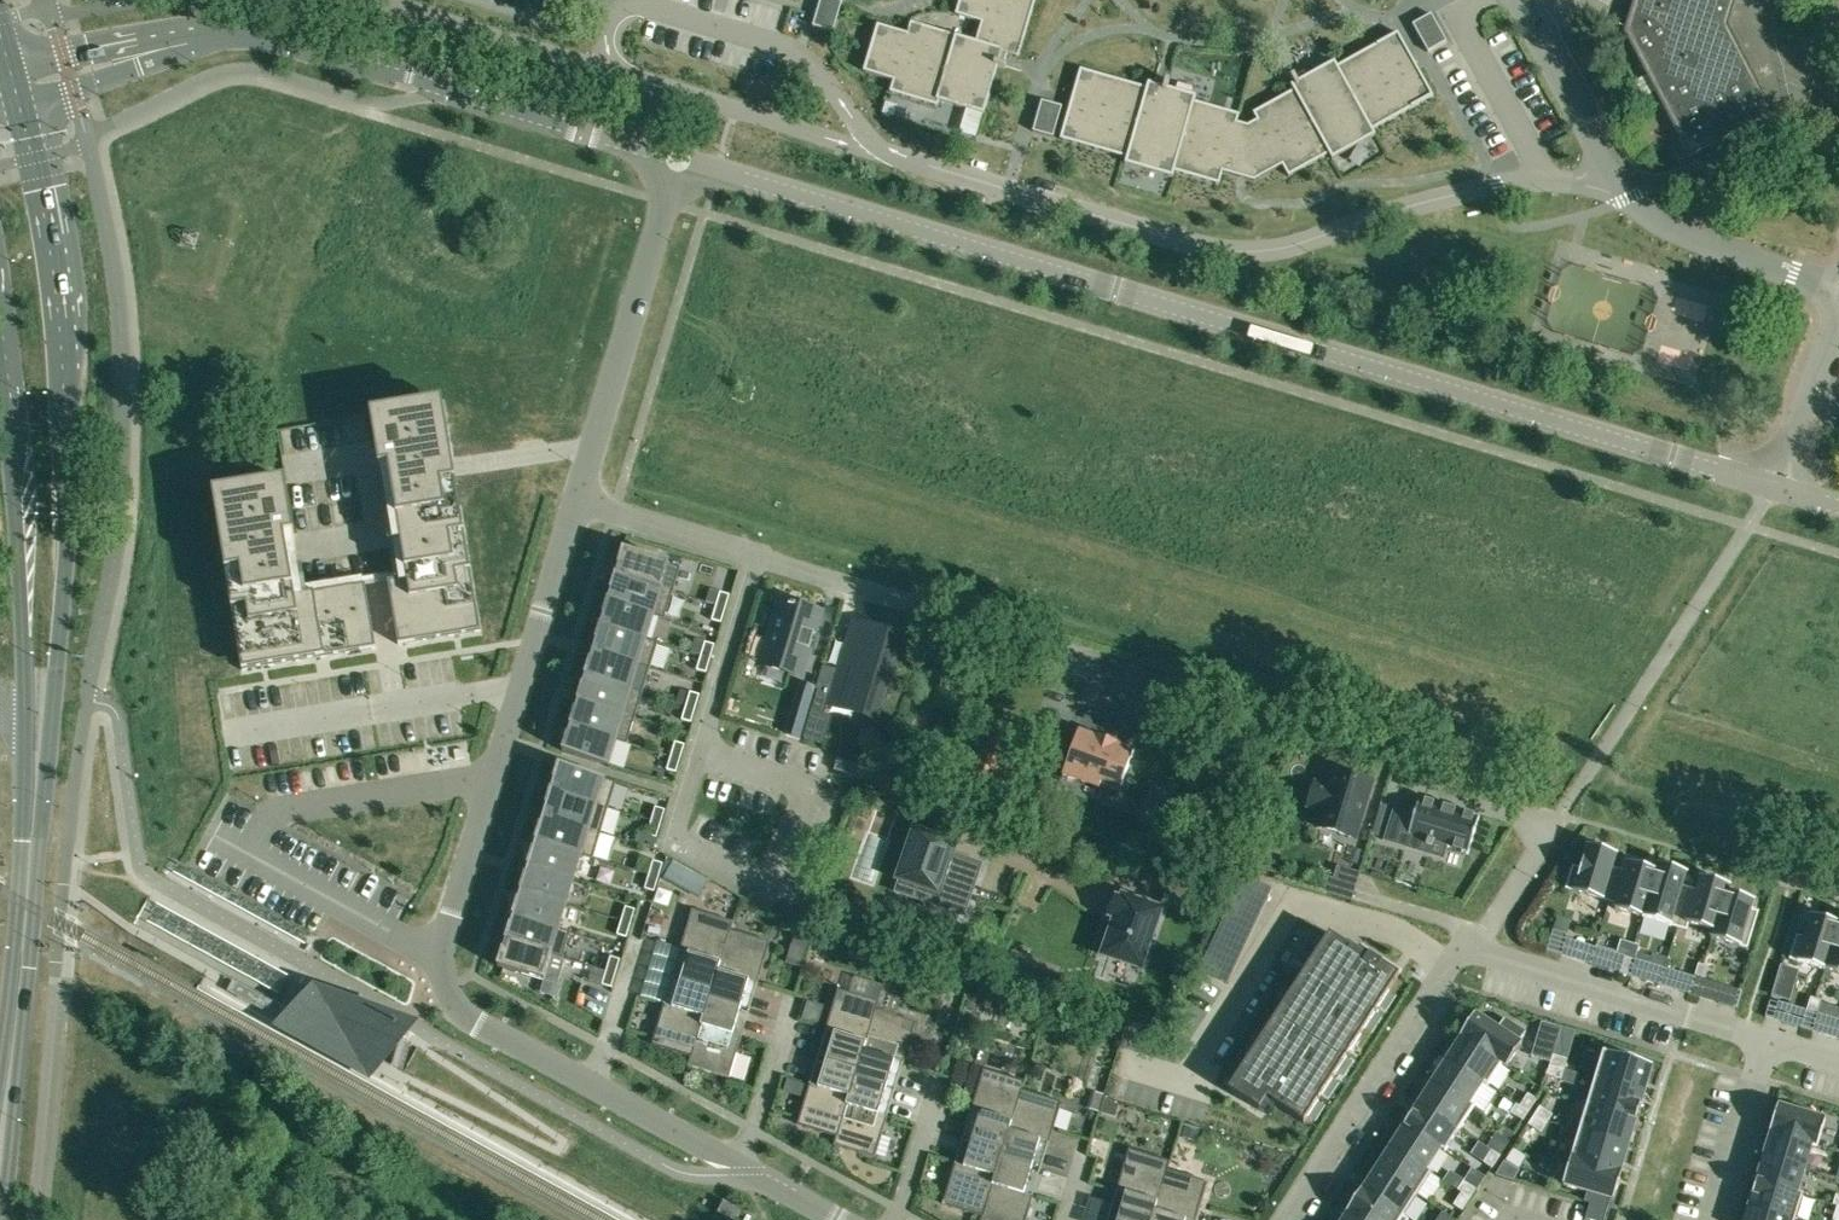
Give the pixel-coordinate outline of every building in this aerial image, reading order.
[(833,33),(842,2),(835,0),(820,0),(812,27),(833,33)] [(955,15),(981,23),(975,42),(910,23),(907,34),(877,25),(863,72),(893,81),(889,93),(937,107),(939,101),(983,115),(997,67),(1004,69),(1006,65),(1004,65),(1007,55),(1018,58),(1036,0),(959,0),(955,15)] [(1630,13),(1624,32),(1641,65),(1689,157),(1773,113),(1741,52),(1727,26),(1735,0),(1634,0),(1630,13)] [(1433,13),(1414,23),(1429,52),(1448,41),(1433,13)] [(1146,88),(1080,69),(1060,139),(1126,158),(1125,164),(1172,178),(1174,172),(1219,185),(1222,172),(1253,181),(1282,166),(1288,177),(1329,154),(1332,160),(1375,135),(1372,130),(1433,97),(1397,33),(1337,66),(1334,61),(1307,77),(1304,72),(1294,77),(1293,75),(1290,77),(1294,83),(1290,85),(1293,90),(1253,113),(1256,120),(1247,126),(1237,123),(1239,115),(1194,102),(1196,96),(1167,89),(1169,81),(1166,80),(1165,82),(1155,79),(1153,84),(1148,82),(1146,88)] [(1062,107),(1041,101),(1032,132),(1053,138),(1062,107)] [(388,582),(398,645),(427,640),(437,639),(461,635),(480,631),(479,621),(466,543),(464,533),(459,505),(455,478),(454,479),(448,444),(445,426),(441,402),(431,403),(370,414),(379,469),(388,467),(392,489),(406,579),(388,582)] [(262,668),(285,664),(295,662),(349,653),(360,651),(376,649),(365,585),(295,597),(285,537),(294,536),(285,481),(223,491),(212,493),(216,516),(226,573),(227,583),(240,660),(242,671),(262,668)] [(623,550),(615,576),(672,594),(680,567),(623,550)] [(664,618),(672,594),(615,576),(607,601),(664,618)] [(718,592),(714,606),(723,609),(727,595),(718,592)] [(607,601),(600,626),(657,643),(657,642),(646,639),(653,616),(664,619),(664,618),(607,601)] [(789,605),(780,602),(780,601),(779,601),(767,639),(772,641),(765,664),(802,676),(809,651),(814,634),(821,613),(820,613),(819,614),(795,607),(795,606),(789,604),(789,605)] [(719,623),(723,609),(714,606),(709,620),(719,623)] [(649,669),(657,643),(600,626),(592,651),(649,669)] [(879,719),(901,647),(848,631),(826,703),(879,719)] [(703,642),(699,656),(708,659),(712,645),(703,642)] [(642,693),(649,669),(592,651),(585,676),(642,693)] [(704,673),(708,659),(699,656),(694,670),(704,673)] [(634,718),(642,693),(585,676),(577,701),(634,718)] [(788,721),(804,725),(814,691),(798,686),(788,721)] [(688,692),(684,706),(693,709),(697,695),(688,692)] [(634,718),(577,701),(570,726),(627,743),(634,718)] [(689,723),(693,709),(684,706),(680,720),(689,723)] [(627,744),(627,743),(570,726),(562,752),(608,766),(616,741),(627,744)] [(974,776),(992,783),(1008,737),(985,729),(969,775),(974,776)] [(1133,752),(1114,745),(1115,743),(1097,737),(1097,739),(1077,732),(1062,775),(1099,787),(1102,779),(1121,786),(1133,752)] [(673,742),(669,756),(678,759),(682,745),(673,742)] [(674,773),(678,759),(669,756),(664,770),(674,773)] [(834,770),(854,776),(861,779),(865,767),(837,759),(834,770)] [(615,782),(558,765),(550,791),(607,808),(615,782)] [(1316,827),(1355,838),(1372,783),(1333,771),(1328,787),(1315,783),(1308,807),(1321,811),(1316,827)] [(543,816),(600,833),(607,808),(550,791),(543,816)] [(1430,841),(1468,853),(1479,816),(1419,798),(1414,812),(1395,806),(1384,841),(1427,854),(1430,841)] [(651,821),(660,824),(664,810),(655,807),(651,821)] [(535,841),(592,858),(600,833),(543,816),(535,841)] [(660,824),(651,821),(647,835),(656,838),(660,824)] [(935,839),(916,833),(896,892),(965,915),(975,885),(948,876),(952,863),(947,862),(956,836),(938,829),(935,839)] [(528,866),(574,880),(581,856),(592,859),(592,858),(535,841),(528,866)] [(1565,890),(1609,903),(1619,869),(1612,868),(1616,854),(1587,845),(1580,869),(1572,866),(1565,890)] [(653,861),(649,875),(658,878),(662,864),(653,861)] [(662,876),(676,884),(684,870),(669,862),(662,876)] [(1642,918),(1658,864),(1657,864),(1655,871),(1629,863),(1626,872),(1619,869),(1609,903),(1616,905),(1615,910),(1642,918)] [(1642,918),(1677,928),(1689,888),(1682,886),(1686,872),(1658,864),(1642,918)] [(528,866),(520,891),(566,905),(574,880),(528,866)] [(1173,870),(1167,887),(1194,896),(1197,889),(1185,885),(1188,875),(1173,870)] [(654,892),(658,878),(649,875),(644,889),(654,892)] [(1244,875),(1223,920),(1250,933),(1263,904),(1245,895),(1253,879),(1244,875)] [(1696,890),(1689,888),(1677,928),(1686,931),(1688,924),(1712,931),(1710,938),(1711,939),(1728,885),(1700,877),(1696,890)] [(1729,885),(1728,885),(1711,939),(1747,949),(1758,912),(1750,909),(1753,900),(1727,892),(1729,885)] [(559,929),(566,905),(520,891),(512,916),(570,933),(570,932),(559,929)] [(1140,969),(1160,910),(1122,897),(1121,901),(1115,899),(1109,917),(1115,919),(1102,956),(1140,969)] [(621,921),(630,924),(635,910),(625,907),(621,921)] [(688,954),(680,980),(712,990),(732,922),(692,910),(679,952),(681,953),(681,951),(688,954)] [(856,930),(859,921),(850,918),(851,915),(844,913),(840,925),(856,930)] [(1838,922),(1838,918),(1837,923),(1811,915),(1804,937),(1796,935),(1789,960),(1824,970),(1838,922)] [(512,916),(505,941),(562,958),(570,933),(512,916)] [(630,924),(621,921),(617,935),(626,938),(630,924)] [(732,922),(712,990),(709,998),(740,1008),(748,981),(756,983),(755,984),(757,985),(770,943),(731,931),(733,923),(732,922)] [(1824,970),(1838,975),(1838,922),(1824,970)] [(1552,932),(1547,950),(1561,954),(1566,936),(1552,932)] [(809,948),(812,938),(795,933),(793,942),(809,948)] [(1311,1110),(1400,973),(1362,949),(1360,952),(1335,936),(1241,1080),(1271,1100),(1279,1089),(1311,1110)] [(562,958),(505,941),(497,967),(543,981),(551,956),(562,959),(562,958)] [(1629,944),(1624,958),(1635,961),(1639,947),(1629,944)] [(1590,965),(1609,971),(1614,952),(1596,947),(1590,965)] [(1667,959),(1652,954),(1644,981),(1659,986),(1667,959)] [(606,971),(615,974),(620,960),(610,957),(606,971)] [(1624,958),(1620,972),(1630,975),(1635,961),(1624,958)] [(1698,964),(1694,979),(1704,982),(1708,968),(1698,964)] [(615,974),(606,971),(602,985),(611,988),(615,974)] [(961,980),(952,977),(948,991),(957,993),(961,980)] [(1694,979),(1689,993),(1700,996),(1704,982),(1694,979)] [(709,998),(712,990),(680,980),(672,1007),(665,1005),(665,1004),(664,1004),(651,1046),(690,1058),(688,1066),(689,1066),(709,998)] [(834,1034),(826,1061),(857,1070),(875,1011),(874,1010),(877,1002),(838,990),(825,1032),(826,1032),(827,1031),(834,1034)] [(732,1035),(740,1008),(709,998),(689,1066),(729,1078),(742,1036),(740,1036),(740,1037),(732,1035)] [(825,1003),(808,998),(802,1017),(819,1022),(825,1003)] [(1811,998),(1806,1013),(1816,1016),(1820,1003),(1821,1001),(1811,998)] [(1820,1003),(1816,1016),(1806,1013),(1801,1029),(1812,1032),(1813,1031),(1838,1039),(1838,1009),(1821,1003),(1820,1003)] [(875,1011),(857,1070),(855,1078),(886,1088),(894,1061),(902,1063),(901,1064),(903,1065),(916,1023),(875,1011)] [(1459,1037),(1506,1067),(1521,1044),(1519,1043),(1525,1033),(1504,1019),(1497,1029),(1474,1014),(1459,1037)] [(1111,1016),(1107,1028),(1122,1033),(1126,1021),(1111,1016)] [(1542,1023),(1538,1036),(1555,1041),(1559,1028),(1542,1023)] [(1460,1038),(1447,1059),(1487,1086),(1501,1065),(1506,1068),(1506,1067),(1459,1037),(1460,1038)] [(1594,1079),(1644,1093),(1652,1066),(1602,1051),(1594,1079)] [(1549,1065),(1563,1069),(1566,1059),(1552,1055),(1551,1059),(1549,1065)] [(1487,1087),(1487,1086),(1447,1059),(1432,1081),(1473,1108),(1474,1107),(1469,1104),(1482,1083),(1487,1087)] [(834,1146),(855,1078),(857,1070),(826,1061),(818,1086),(809,1084),(797,1126),(836,1137),(833,1146),(834,1146)] [(1563,1069),(1549,1065),(1547,1073),(1546,1075),(1560,1080),(1563,1069)] [(980,1113),(972,1140),(1003,1150),(1023,1082),(983,1070),(970,1112),(972,1112),(973,1111),(980,1113)] [(878,1114),(886,1088),(855,1078),(834,1146),(875,1158),(887,1116),(886,1116),(886,1117),(878,1114)] [(1594,1079),(1586,1105),(1636,1120),(1644,1093),(1594,1079)] [(1418,1103),(1459,1130),(1473,1108),(1432,1081),(1418,1103)] [(1023,1082),(1003,1150),(1000,1158),(1032,1167),(1040,1141),(1047,1143),(1048,1144),(1061,1102),(1022,1090),(1024,1082),(1023,1082)] [(1527,1094),(1519,1106),(1528,1112),(1536,1099),(1527,1094)] [(1099,1113),(1115,1118),(1119,1103),(1113,1101),(1104,1096),(1099,1113)] [(1418,1103),(1404,1125),(1445,1152),(1459,1130),(1418,1103)] [(1522,1121),(1528,1112),(1519,1106),(1516,1104),(1510,1113),(1522,1121)] [(1578,1131),(1628,1146),(1636,1120),(1586,1105),(1578,1131)] [(1769,1131),(1817,1146),(1825,1120),(1777,1105),(1769,1131)] [(1539,1107),(1534,1116),(1546,1124),(1552,1115),(1539,1107)] [(1546,1124),(1534,1116),(1528,1125),(1540,1133),(1546,1124)] [(1444,1152),(1445,1152),(1404,1125),(1390,1147),(1431,1174),(1431,1172),(1427,1169),(1440,1149),(1444,1152)] [(1501,1126),(1494,1135),(1508,1144),(1514,1134),(1501,1126)] [(1578,1131),(1570,1158),(1621,1173),(1621,1172),(1620,1171),(1628,1146),(1578,1131)] [(1770,1132),(1763,1157),(1804,1169),(1811,1145),(1817,1147),(1817,1146),(1769,1131),(1769,1132),(1770,1132)] [(1000,1158),(1003,1150),(972,1140),(963,1167),(956,1165),(957,1164),(955,1164),(942,1205),(981,1217),(980,1219),(982,1219),(1000,1158)] [(1417,1196),(1431,1174),(1390,1147),(1376,1169),(1417,1196)] [(1117,1219),(1151,1219),(1169,1162),(1129,1149),(1116,1191),(1118,1192),(1118,1191),(1125,1193),(1117,1219)] [(1500,1156),(1491,1150),(1483,1163),(1492,1168),(1500,1156)] [(1755,1182),(1802,1196),(1802,1195),(1797,1193),(1804,1169),(1763,1157),(1755,1182)] [(1032,1167),(1000,1158),(982,1219),(1026,1219),(1033,1196),(1031,1195),(1031,1196),(1024,1194),(1032,1167)] [(1613,1200),(1621,1173),(1570,1158),(1562,1185),(1613,1200)] [(1504,1161),(1495,1175),(1513,1180),(1519,1171),(1504,1161)] [(1151,1219),(1195,1219),(1207,1182),(1167,1170),(1170,1162),(1169,1162),(1151,1219)] [(1406,1219),(1408,1219),(1403,1216),(1417,1196),(1376,1169),(1362,1190),(1361,1189),(1360,1190),(1406,1219)] [(1457,1190),(1461,1193),(1470,1198),(1476,1190),(1463,1181),(1457,1190)] [(1755,1182),(1748,1207),(1792,1219),(1795,1219),(1802,1196),(1755,1182)] [(1360,1190),(1346,1212),(1359,1219),(1406,1219),(1360,1190)] [(1470,1198),(1461,1193),(1453,1205),(1462,1211),(1470,1198)] [(723,1200),(717,1212),(733,1219),(735,1219),(741,1210),(723,1200)] [(1748,1207),(1744,1219),(1792,1219),(1748,1207)] [(1346,1212),(1346,1213),(1347,1213),(1343,1219),(1359,1219),(1346,1212)]
